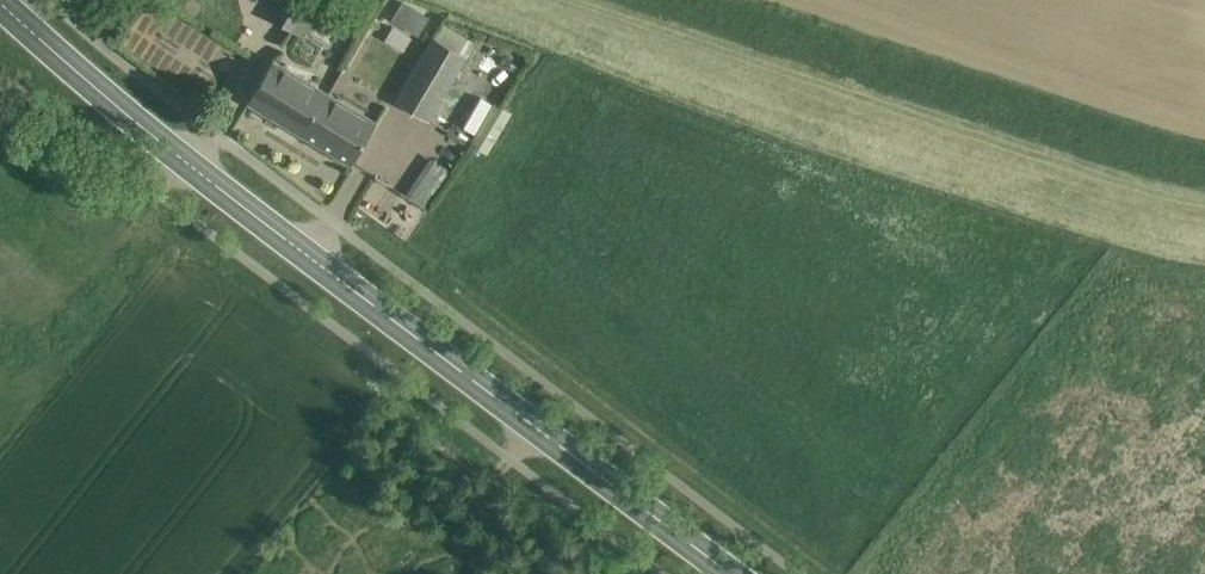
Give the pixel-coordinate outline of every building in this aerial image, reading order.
[(322,0),(284,0),(273,19),(291,30),(301,12),(315,20),(326,2),(322,0)] [(404,1),(392,19),(418,35),(430,17),(404,1)] [(466,56),(433,37),(397,99),(429,118),(466,56)] [(304,135),(329,93),(273,60),(248,101),(304,135)] [(377,122),(329,93),(304,135),(352,163),(377,122)] [(489,154),(513,110),(495,100),(472,144),(489,154)] [(428,205),(452,167),(432,155),(409,192),(428,205)] [(384,222),(401,190),(376,176),(358,207),(384,222)]
